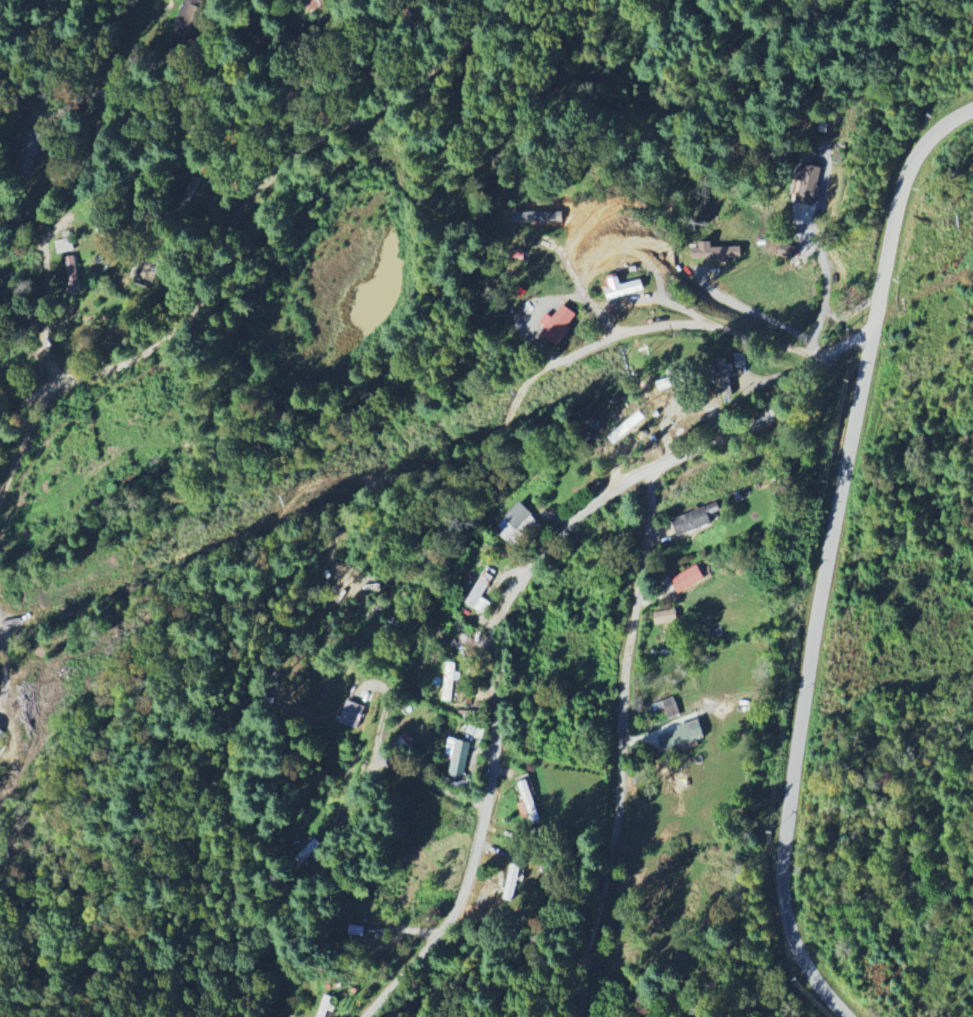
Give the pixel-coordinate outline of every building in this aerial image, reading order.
[(209,4),(198,0),(185,0),(174,30),(197,38),(209,4)] [(74,251),(71,238),(56,241),(58,254),(74,251)] [(712,248),(712,242),(701,242),(701,248),(693,248),(693,259),(720,259),(720,264),(729,264),(729,258),(742,258),(741,247),(712,248)] [(794,259),(797,247),(782,243),(779,254),(794,259)] [(66,257),(69,294),(80,293),(76,256),(66,257)] [(641,280),(621,285),(618,275),(607,278),(610,288),(605,289),(608,300),(644,290),(641,280)] [(540,334),(557,346),(571,328),(568,326),(576,315),(562,305),(553,318),(546,313),(539,322),(545,327),(540,334)] [(735,396),(731,357),(720,358),(724,397),(735,396)] [(660,389),(682,385),(680,377),(658,381),(660,389)] [(644,423),(639,414),(608,436),(614,444),(644,423)] [(712,526),(709,515),(720,511),(718,504),(671,518),(677,536),(712,526)] [(670,579),(679,595),(705,579),(696,564),(670,579)] [(481,598),(494,577),(484,571),(465,603),(484,615),(491,604),(481,598)] [(678,622),(676,610),(653,614),(655,626),(678,622)] [(456,663),(446,663),(443,701),(452,701),(453,680),(460,680),(460,673),(455,672),(456,663)] [(669,720),(680,716),(674,697),(662,701),(669,720)] [(365,707),(347,701),(339,723),(357,729),(365,707)] [(677,727),(678,732),(657,738),(662,755),(698,746),(697,741),(705,739),(700,721),(677,727)] [(417,741),(402,732),(394,744),(410,753),(417,741)] [(448,777),(463,780),(471,743),(457,740),(448,777)] [(539,821),(527,781),(518,783),(531,823),(539,821)] [(295,858),(301,864),(321,845),(316,839),(295,858)] [(504,897),(513,899),(520,867),(512,865),(504,897)] [(368,928),(349,927),(349,936),(368,936),(368,928)] [(334,998),(325,995),(318,1016),(328,1016),(334,998)]
